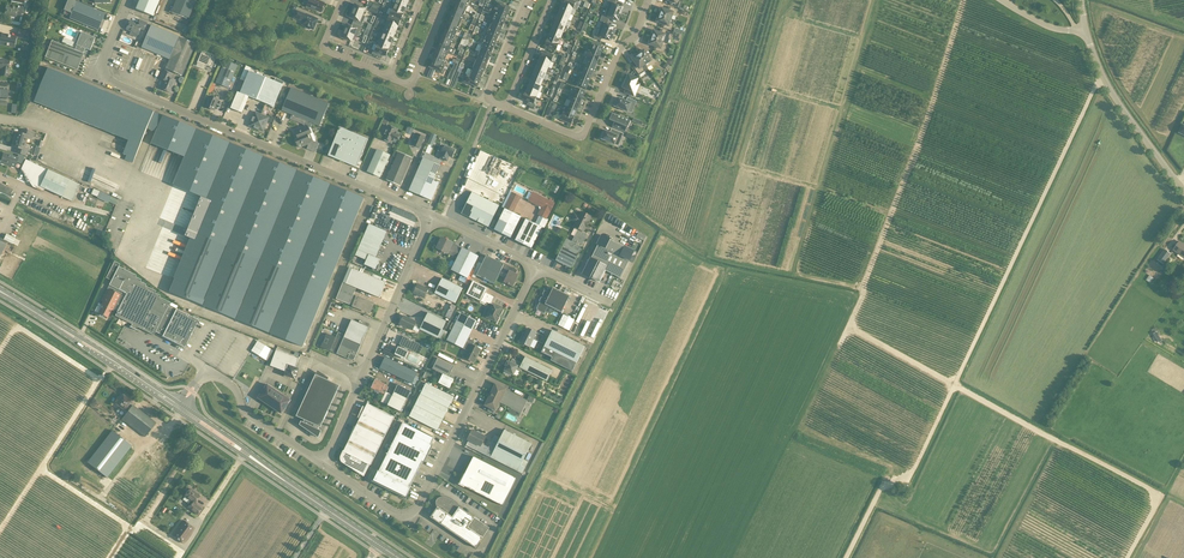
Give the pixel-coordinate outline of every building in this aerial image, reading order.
[(65,10),(72,13),(77,2),(72,0),(69,0),(65,10)] [(160,0),(140,0),(136,9),(153,16),(160,0)] [(197,0),(176,0),(172,11),(189,18),(197,0)] [(307,6),(321,12),(322,12),(324,8),(323,8),(325,3),(318,0),(309,0),(307,6)] [(395,4),(406,8),(409,2),(404,0),(397,0),(395,4)] [(563,4),(573,8),(573,9),(577,10),(580,3),(578,3),(579,0),(564,0),(563,4)] [(607,9),(620,14),(623,6),(615,2),(616,1),(614,0),(608,0),(607,1),(609,2),(607,9)] [(672,2),(671,5),(670,5),(669,5),(678,8),(681,2),(677,0),(666,0),(672,2)] [(465,11),(468,6),(457,1),(454,7),(465,11)] [(494,10),(496,10),(507,15),(510,8),(503,5),(503,4),(497,1),(495,5),(496,6),(494,10)] [(72,13),(70,19),(98,30),(105,14),(77,2),(72,13)] [(369,11),(377,14),(380,4),(373,2),(369,11)] [(353,6),(351,11),(355,12),(362,15),(365,8),(355,4),(354,7),(353,6)] [(395,4),(393,10),(404,14),(406,8),(395,4)] [(572,8),(562,4),(560,10),(570,14),(572,8)] [(6,6),(4,16),(12,18),(12,21),(11,24),(20,26),(20,23),(23,13),(26,14),(28,5),(25,5),(25,7),(21,6),(20,9),(6,6)] [(463,17),(465,11),(454,7),(452,13),(463,17)] [(661,8),(659,15),(670,19),(671,16),(676,16),(678,10),(669,7),(670,8),(669,11),(661,8)] [(392,9),(390,15),(398,19),(401,20),(404,14),(393,10),(392,9)] [(602,14),(601,18),(608,21),(609,17),(618,20),(620,14),(607,9),(605,15),(602,14)] [(494,16),(505,21),(507,15),(496,10),(494,16)] [(560,10),(557,16),(567,20),(570,14),(560,10)] [(297,11),(295,16),(304,20),(302,25),(305,26),(305,27),(309,29),(311,28),(313,29),(316,23),(313,21),(314,18),(306,14),(306,15),(297,11)] [(351,14),(350,18),(355,20),(353,23),(361,26),(365,16),(363,15),(362,15),(355,12),(351,11),(350,14),(351,14)] [(460,23),(463,17),(452,13),(449,19),(460,23)] [(390,15),(387,21),(388,22),(396,25),(399,26),(401,20),(398,19),(390,15)] [(656,22),(664,24),(663,28),(662,27),(662,28),(671,31),(673,24),(669,22),(670,19),(659,15),(656,22)] [(491,22),(502,27),(505,21),(494,16),(491,22)] [(565,26),(567,20),(557,16),(555,22),(565,26)] [(602,22),(599,29),(602,30),(613,34),(614,33),(615,30),(614,29),(615,27),(607,24),(608,21),(601,18),(600,22),(602,22)] [(458,29),(460,23),(449,19),(447,25),(458,29)] [(140,20),(138,24),(130,21),(127,29),(138,34),(141,29),(144,30),(147,23),(140,20)] [(388,22),(385,28),(389,29),(396,32),(399,26),(396,25),(388,22)] [(489,28),(500,33),(502,27),(491,22),(489,28)] [(555,22),(552,28),(562,32),(565,26),(555,22)] [(345,26),(343,30),(346,32),(354,35),(358,36),(360,30),(362,26),(361,26),(353,23),(352,26),(347,24),(346,27),(345,26)] [(179,37),(155,27),(151,25),(142,47),(155,53),(170,59),(166,69),(182,76),(196,44),(179,37)] [(456,35),(458,29),(447,25),(444,30),(456,35)] [(385,28),(383,34),(391,37),(394,38),(396,32),(389,29),(385,28)] [(486,34),(497,39),(500,33),(489,28),(486,34)] [(560,38),(562,32),(552,28),(550,34),(560,38)] [(595,35),(593,38),(600,41),(601,37),(610,41),(611,37),(612,38),(613,34),(602,30),(599,29),(597,35),(595,35)] [(653,31),(651,37),(662,41),(663,38),(668,39),(670,32),(661,29),(661,30),(662,30),(661,33),(653,31)] [(19,30),(18,38),(28,39),(29,32),(19,30)] [(343,34),(341,37),(352,42),(354,35),(346,32),(343,30),(342,34),(343,34)] [(453,41),(456,35),(444,30),(442,36),(453,41)] [(84,53),(83,53),(85,48),(90,50),(95,37),(81,32),(76,45),(77,45),(75,50),(52,40),(45,57),(77,70),(84,53)] [(1,34),(0,39),(0,45),(15,47),(17,37),(1,34)] [(383,34),(380,40),(388,43),(391,44),(394,38),(391,37),(383,34)] [(484,40),(495,45),(497,39),(486,34),(484,40)] [(548,40),(558,44),(560,38),(550,34),(548,40)] [(453,41),(442,36),(439,42),(451,47),(453,41)] [(648,44),(656,47),(655,50),(654,50),(663,53),(665,47),(661,45),(662,41),(651,37),(648,44)] [(380,40),(378,45),(380,46),(389,50),(391,44),(388,43),(380,40)] [(482,46),(493,51),(495,45),(484,40),(482,46)] [(547,40),(544,46),(556,51),(558,44),(548,40),(547,40)] [(593,41),(589,51),(600,56),(603,48),(598,47),(600,43),(593,41)] [(448,53),(451,47),(439,42),(437,48),(448,53)] [(373,50),(372,54),(379,57),(381,58),(382,55),(386,56),(389,50),(380,46),(378,45),(377,45),(375,51),(373,50)] [(479,52),(490,57),(493,51),(482,46),(479,52)] [(448,53),(437,48),(434,54),(446,59),(448,53)] [(132,50),(126,65),(130,67),(136,52),(132,50)] [(543,50),(540,57),(550,62),(551,62),(554,55),(543,50)] [(644,50),(638,54),(645,64),(648,62),(651,66),(656,62),(651,54),(651,55),(648,57),(644,50)] [(216,56),(202,51),(196,66),(204,70),(206,66),(209,68),(210,66),(211,66),(212,66),(215,67),(216,65),(213,63),(216,56)] [(589,51),(586,58),(588,59),(597,62),(600,56),(589,51)] [(477,58),(488,63),(490,57),(479,52),(477,58)] [(144,71),(148,56),(141,54),(137,70),(144,71)] [(443,65),(446,59),(434,54),(432,60),(443,65)] [(645,64),(638,54),(632,58),(637,65),(634,67),(633,66),(638,74),(644,70),(642,66),(645,64)] [(548,68),(550,62),(540,57),(538,63),(548,68)] [(1,69),(0,76),(8,77),(9,70),(8,70),(9,65),(10,65),(11,64),(11,62),(10,61),(9,61),(2,60),(1,59),(0,58),(0,69),(1,69)] [(474,64),(485,68),(488,63),(477,58),(474,64)] [(588,59),(585,65),(594,69),(597,62),(588,59)] [(238,65),(225,60),(216,82),(228,87),(238,65)] [(429,67),(437,71),(436,72),(443,74),(445,70),(444,69),(445,66),(443,65),(432,60),(429,67)] [(545,74),(548,68),(538,63),(535,69),(545,74)] [(472,70),(483,74),(485,68),(474,64),(472,70)] [(583,64),(580,71),(591,76),(594,69),(585,65),(583,64)] [(241,79),(245,81),(240,93),(237,92),(230,108),(241,113),(248,96),(273,107),(282,84),(284,82),(275,78),(274,81),(254,72),(255,69),(246,66),(241,79)] [(48,68),(34,101),(128,140),(123,154),(126,155),(125,159),(133,163),(147,129),(155,132),(156,132),(155,135),(151,143),(155,145),(185,157),(173,185),(200,196),(184,235),(190,238),(173,279),(174,279),(169,291),(303,346),(327,287),(364,198),(303,173),(297,170),(163,115),(155,112),(154,112),(154,111),(48,68)] [(545,74),(535,69),(533,75),(543,80),(545,74)] [(469,76),(480,80),(483,74),(472,70),(469,76)] [(170,92),(175,80),(170,78),(171,74),(165,71),(161,79),(165,80),(162,89),(170,92)] [(580,71),(577,78),(578,78),(589,82),(591,76),(580,71)] [(465,78),(463,82),(469,85),(469,84),(477,87),(480,80),(469,76),(467,75),(466,78),(465,78)] [(540,85),(543,80),(533,75),(530,81),(540,85)] [(625,92),(632,95),(637,84),(635,83),(637,79),(628,75),(626,79),(624,83),(625,83),(623,87),(626,89),(625,92)] [(578,78),(575,84),(586,89),(589,82),(578,78)] [(530,81),(528,87),(538,91),(541,93),(543,87),(540,85),(530,81)] [(7,96),(8,84),(0,83),(0,95),(7,96)] [(535,97),(538,91),(528,87),(525,93),(535,97)] [(304,127),(307,127),(309,127),(310,128),(312,123),(320,126),(329,104),(291,88),(282,110),(305,120),(303,125),(304,127)] [(576,88),(573,95),(582,98),(585,91),(576,88)] [(535,97),(525,93),(524,93),(522,99),(530,103),(529,106),(535,109),(537,105),(533,104),(536,98),(535,97)] [(573,95),(570,101),(579,104),(579,105),(582,98),(573,95)] [(215,98),(210,96),(205,107),(213,110),(219,97),(216,96),(215,98)] [(626,101),(618,98),(617,98),(616,101),(615,101),(613,105),(614,105),(614,106),(615,106),(618,108),(618,109),(622,111),(622,110),(627,112),(630,104),(634,105),(634,106),(636,101),(627,98),(626,101)] [(566,106),(577,111),(576,110),(579,104),(570,101),(568,107),(566,106)] [(566,106),(563,113),(574,118),(577,111),(566,106)] [(549,107),(546,113),(552,116),(555,109),(549,107)] [(255,112),(249,126),(263,132),(269,118),(255,112)] [(563,113),(560,120),(571,124),(574,118),(563,113)] [(612,127),(624,132),(626,127),(627,128),(630,121),(612,113),(609,120),(615,122),(614,124),(613,124),(612,127)] [(392,141),(397,143),(401,134),(396,132),(397,130),(388,125),(386,129),(385,129),(384,130),(383,131),(382,133),(382,134),(382,135),(383,136),(382,139),(391,143),(392,141)] [(411,135),(413,128),(407,126),(405,133),(411,135)] [(294,131),(298,138),(307,135),(310,134),(307,127),(304,127),(294,131)] [(356,167),(368,139),(340,128),(328,156),(356,167)] [(16,132),(13,139),(26,143),(27,138),(31,139),(33,132),(24,130),(22,134),(16,132)] [(604,133),(603,132),(601,136),(602,137),(601,139),(614,144),(618,137),(621,138),(623,134),(614,130),(612,134),(605,131),(604,133)] [(298,138),(295,140),(298,147),(303,145),(308,143),(308,144),(309,146),(307,149),(315,152),(319,143),(316,142),(315,138),(313,132),(310,134),(307,135),(298,138)] [(416,133),(414,137),(415,138),(412,145),(420,148),(425,137),(416,133)] [(431,134),(427,144),(432,146),(436,137),(431,134)] [(26,156),(28,149),(24,148),(26,143),(13,139),(11,146),(18,149),(17,153),(26,156)] [(441,153),(442,153),(439,158),(447,161),(449,156),(451,157),(455,150),(444,145),(441,153)] [(367,171),(380,177),(390,155),(377,149),(367,171)] [(400,186),(412,158),(398,152),(386,180),(400,186)] [(18,158),(3,153),(0,163),(15,167),(18,158)] [(416,174),(409,190),(431,200),(438,183),(433,181),(440,166),(432,162),(435,157),(425,153),(425,154),(422,153),(420,157),(423,158),(416,174)] [(21,169),(32,187),(41,191),(44,190),(45,189),(72,201),(79,185),(25,159),(21,169)] [(493,191),(504,195),(511,178),(501,174),(493,191)] [(0,184),(0,193),(10,197),(13,190),(0,184)] [(90,194),(97,197),(100,192),(93,188),(90,194)] [(499,205),(472,192),(461,213),(488,227),(499,205)] [(510,238),(521,216),(513,213),(521,197),(512,192),(504,208),(494,230),(510,238)] [(532,193),(528,200),(542,207),(538,215),(546,218),(553,203),(532,193)] [(375,207),(370,218),(374,219),(379,209),(375,207)] [(574,227),(578,229),(582,231),(583,231),(585,227),(586,227),(589,222),(588,221),(591,217),(581,212),(579,216),(575,215),(572,220),(576,222),(574,227)] [(542,227),(525,219),(515,240),(531,249),(542,227)] [(366,260),(364,265),(372,268),(372,269),(375,270),(378,265),(377,265),(379,259),(375,258),(386,232),(369,224),(355,255),(366,260)] [(566,239),(555,261),(557,262),(571,269),(582,247),(581,247),(583,243),(587,235),(581,232),(582,231),(578,229),(571,242),(566,239)] [(636,237),(644,241),(646,237),(639,233),(636,237)] [(0,256),(6,244),(5,244),(6,241),(12,244),(15,238),(6,234),(3,239),(0,237),(0,256)] [(591,258),(590,258),(582,274),(599,282),(605,271),(620,278),(633,251),(624,247),(609,239),(602,235),(597,244),(591,258)] [(462,248),(441,237),(436,248),(457,258),(451,270),(467,278),(478,256),(462,248)] [(1173,250),(1183,258),(1183,245),(1179,241),(1173,250)] [(134,260),(138,246),(134,245),(130,258),(134,260)] [(1163,264),(1171,253),(1164,249),(1157,259),(1163,264)] [(145,269),(150,256),(146,254),(141,268),(145,269)] [(518,275),(515,274),(517,270),(501,262),(501,263),(486,255),(476,275),(494,284),(501,270),(508,274),(504,282),(512,286),(513,286),(515,282),(514,281),(518,275)] [(119,264),(114,261),(106,278),(111,280),(106,290),(101,299),(103,300),(101,305),(102,305),(98,313),(107,318),(111,310),(112,310),(117,312),(115,316),(131,324),(130,327),(129,326),(129,327),(137,330),(136,330),(137,327),(153,335),(155,332),(162,336),(184,348),(198,320),(176,309),(175,310),(168,306),(170,303),(159,297),(160,295),(155,293),(154,293),(155,292),(155,291),(145,286),(145,284),(140,281),(141,280),(135,277),(136,275),(118,267),(119,264)] [(349,268),(343,283),(350,285),(357,288),(380,298),(387,283),(349,268)] [(413,292),(416,294),(416,296),(420,296),(424,298),(426,294),(431,293),(431,295),(436,295),(436,294),(452,302),(455,303),(463,288),(442,278),(440,282),(436,291),(431,291),(431,290),(431,287),(425,288),(417,284),(414,290),(413,292)] [(484,305),(487,306),(482,318),(488,321),(489,319),(495,322),(498,317),(500,314),(499,314),(502,309),(493,305),(490,304),(494,297),(485,293),(485,292),(486,290),(487,288),(473,281),(468,290),(466,294),(485,303),(484,305)] [(343,283),(336,299),(350,305),(350,304),(353,305),(353,306),(369,312),(373,303),(357,297),(353,296),(357,288),(350,285),(343,283)] [(540,297),(539,300),(539,302),(536,308),(537,310),(544,314),(548,306),(561,312),(569,296),(553,288),(552,289),(550,288),(547,290),(546,291),(545,290),(544,291),(542,294),(543,295),(542,297),(540,297)] [(446,317),(450,319),(457,307),(452,304),(446,317)] [(400,322),(399,324),(400,324),(400,327),(405,327),(412,330),(414,326),(420,328),(419,329),(438,338),(438,337),(441,339),(445,330),(442,329),(446,321),(428,312),(425,318),(413,318),(412,319),(403,315),(402,318),(400,318),(400,322)] [(473,362),(480,349),(472,345),(473,342),(467,339),(476,321),(460,313),(448,337),(446,336),(445,338),(447,339),(447,340),(467,350),(464,357),(473,362)] [(557,325),(569,331),(574,319),(562,314),(557,325)] [(351,320),(337,354),(352,361),(354,360),(369,327),(351,320)] [(584,323),(579,336),(588,340),(594,327),(584,323)] [(523,336),(519,342),(529,347),(534,349),(537,341),(539,342),(543,336),(527,328),(524,333),(525,335),(523,336)] [(571,373),(584,346),(552,330),(541,352),(552,358),(550,362),(571,373)] [(332,346),(339,348),(345,335),(338,332),(336,337),(327,333),(325,337),(326,338),(324,342),(323,342),(321,347),(330,351),(332,346)] [(419,364),(423,357),(409,350),(409,349),(415,353),(419,344),(403,336),(399,345),(401,346),(400,348),(398,347),(395,354),(404,359),(405,358),(419,364)] [(299,357),(277,349),(270,366),(286,372),(285,375),(295,379),(299,369),(295,368),(299,357)] [(521,363),(512,358),(510,362),(509,361),(508,362),(507,361),(505,365),(506,366),(504,370),(505,371),(503,373),(508,375),(509,373),(513,375),(516,369),(521,371),(522,369),(546,381),(552,370),(522,355),(520,359),(523,361),(521,363)] [(380,368),(414,385),(418,377),(416,376),(417,373),(385,357),(380,368)] [(437,359),(434,358),(431,364),(434,365),(432,369),(441,373),(438,378),(440,379),(438,383),(449,388),(453,379),(448,377),(453,366),(437,358),(437,359)] [(306,429),(309,430),(309,431),(310,430),(317,435),(319,426),(320,427),(339,386),(315,374),(296,416),(304,420),(301,425),(302,425),(307,428),(306,429)] [(388,387),(385,385),(385,384),(375,379),(371,388),(373,389),(374,390),(378,393),(380,392),(385,394),(381,402),(382,403),(400,412),(411,391),(398,384),(392,395),(387,393),(386,392),(388,387)] [(454,397),(426,383),(409,416),(437,430),(454,397)] [(290,400),(267,384),(258,398),(281,413),(290,400)] [(495,384),(484,405),(489,408),(488,411),(493,414),(495,410),(495,411),(496,409),(497,409),(498,408),(499,406),(499,404),(499,403),(499,402),(521,413),(527,400),(506,390),(506,389),(495,384)] [(123,395),(116,404),(123,410),(125,412),(124,413),(125,414),(121,419),(145,437),(155,423),(132,405),(129,403),(130,401),(126,398),(123,396),(123,395)] [(394,417),(367,403),(365,407),(363,406),(358,418),(360,419),(357,423),(385,436),(394,417)] [(350,438),(348,442),(375,456),(385,436),(357,423),(356,427),(354,426),(349,438),(350,438)] [(406,499),(411,487),(410,486),(422,461),(424,462),(432,445),(431,445),(434,438),(403,423),(379,471),(377,470),(371,482),(387,489),(390,491),(406,499)] [(132,445),(112,430),(87,462),(107,478),(132,445)] [(500,438),(494,435),(488,447),(481,444),(485,437),(472,430),(467,440),(479,446),(476,450),(522,473),(527,462),(523,460),(531,444),(504,430),(500,438)] [(162,442),(172,450),(179,441),(170,433),(162,442)] [(370,465),(375,456),(348,442),(346,446),(345,446),(343,452),(344,453),(343,455),(342,454),(341,456),(341,457),(341,458),(341,460),(341,461),(342,462),(343,462),(363,475),(369,465),(370,465)] [(461,483),(503,505),(516,478),(474,457),(461,483)] [(132,473),(133,482),(144,481),(142,462),(135,463),(136,469),(133,469),(134,473),(132,473)] [(188,508),(192,511),(197,515),(202,509),(195,503),(196,502),(195,502),(200,496),(190,489),(184,496),(192,502),(188,508)] [(436,505),(437,507),(430,517),(438,523),(439,521),(446,525),(445,527),(475,548),(489,528),(459,507),(456,504),(453,501),(449,499),(445,498),(441,497),(439,498),(437,499),(436,501),(435,503),(436,505)] [(195,528),(184,520),(172,536),(183,544),(195,528)]
